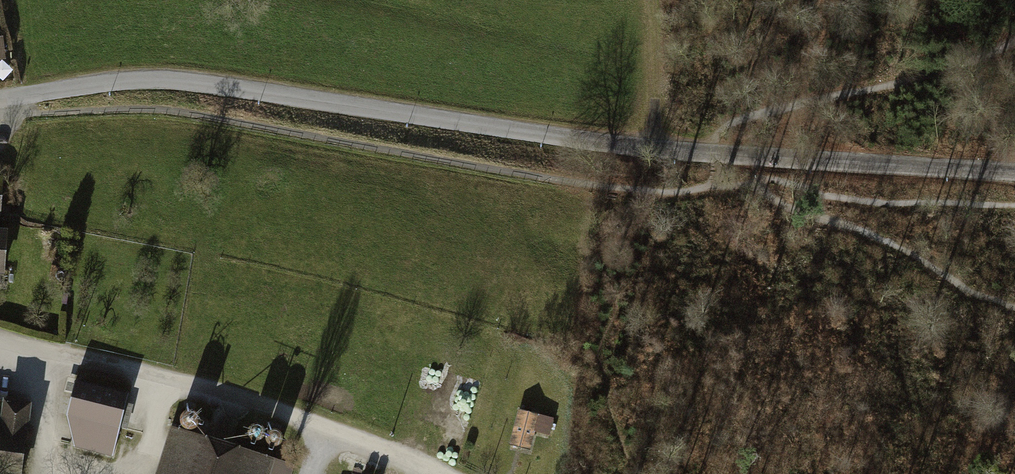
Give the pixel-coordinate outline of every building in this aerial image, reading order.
[(9,54),(3,16),(0,16),(0,56),(9,54)] [(127,391),(73,377),(64,413),(74,445),(111,455),(127,391)] [(27,405),(0,401),(0,473),(17,473),(27,405)] [(518,409),(510,440),(525,444),(529,428),(547,433),(551,417),(518,409)] [(253,461),(184,439),(173,473),(249,473),(253,461)]
